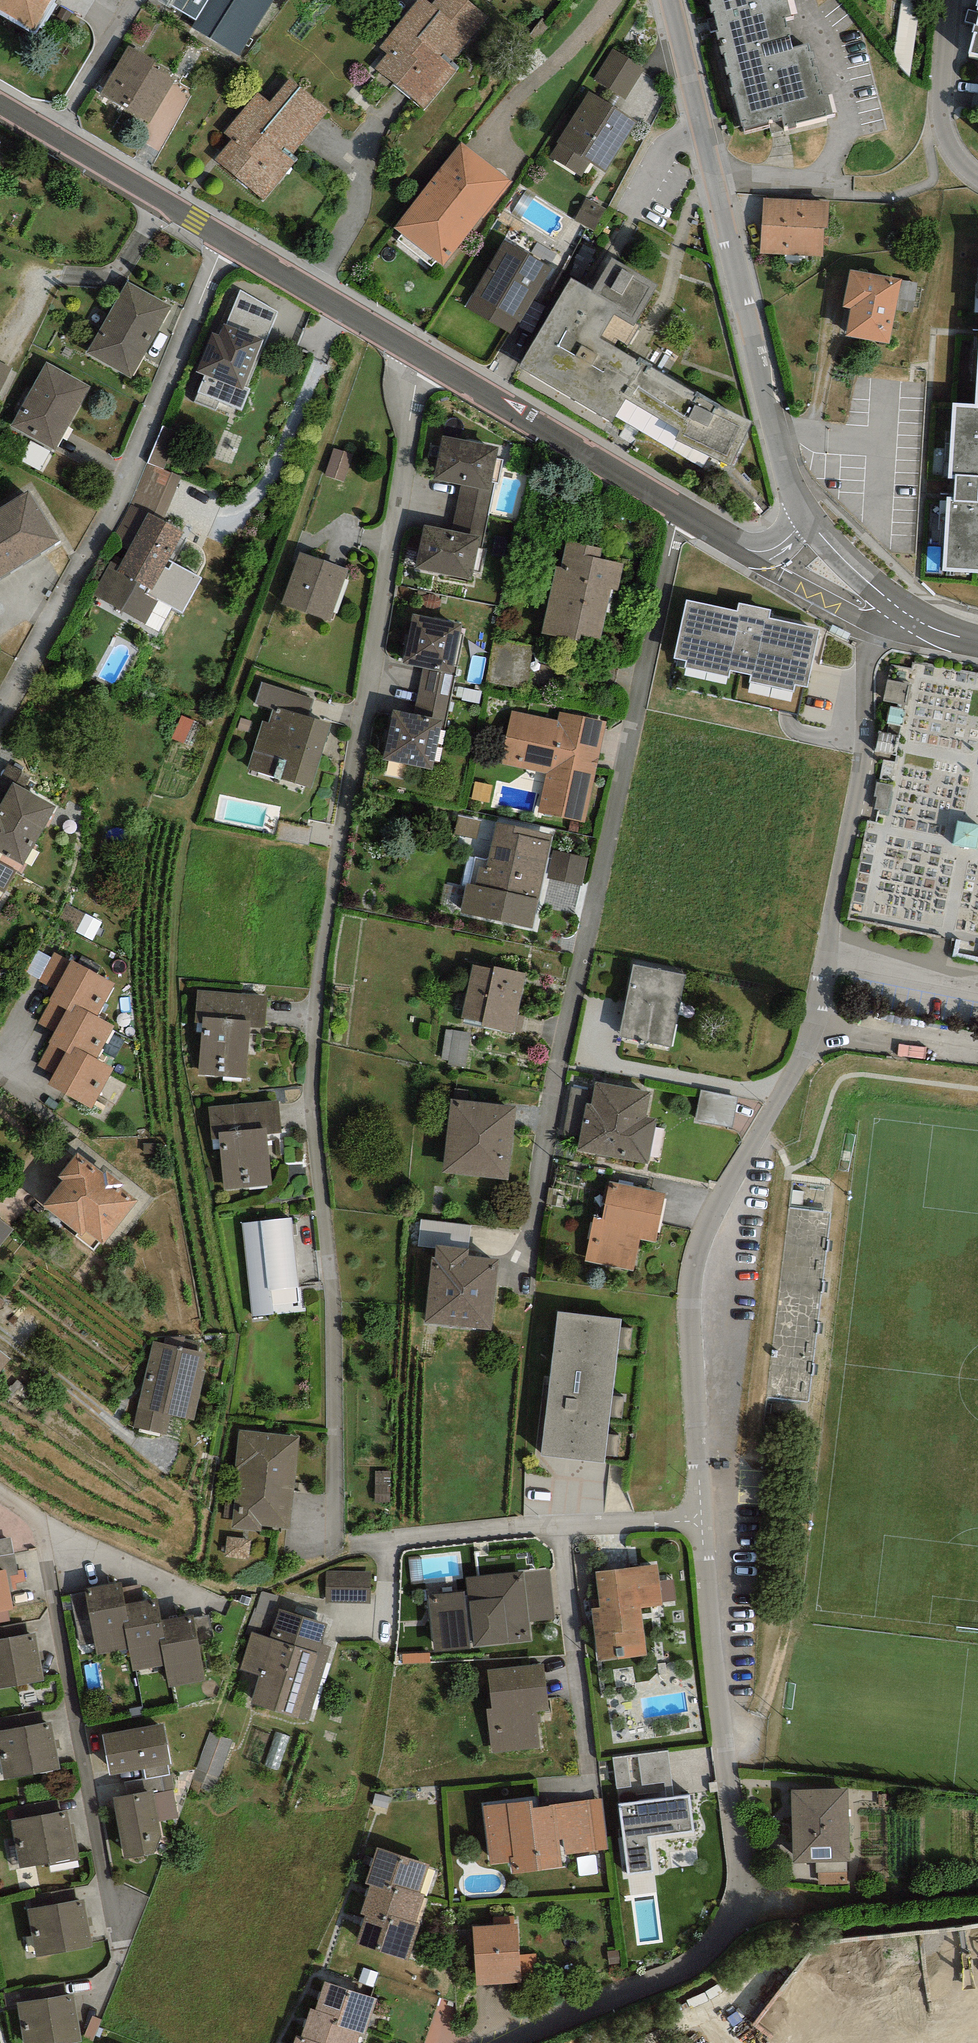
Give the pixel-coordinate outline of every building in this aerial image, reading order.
[(37,31),(54,0),(0,0),(0,10),(37,31)] [(174,4),(203,22),(199,28),(240,53),(272,0),(177,0),(174,4)] [(467,0),(434,0),(431,4),(427,0),(419,0),(379,47),(387,54),(374,69),(424,111),(462,67),(452,59),(488,18),(467,0)] [(743,131),(770,125),(771,132),(785,129),(784,125),(833,113),(828,93),(820,95),(807,43),(792,46),(790,37),(792,36),(790,26),(787,27),(785,17),(791,16),(787,0),(711,0),(743,131)] [(977,25),(973,24),(972,31),(973,32),(969,52),(977,54),(977,23),(977,25)] [(177,75),(129,45),(100,92),(148,122),(177,75)] [(644,71),(611,50),(593,77),(626,98),(644,71)] [(257,93),(224,133),(231,140),(215,160),(263,200),(299,158),(292,153),(328,111),(290,79),(269,103),(257,93)] [(637,122),(589,92),(548,155),(581,176),(590,162),(606,172),(637,122)] [(511,181),(460,142),(394,228),(446,267),(511,181)] [(829,201),(763,198),(760,253),(822,257),(824,228),(828,228),(829,201)] [(551,268),(504,240),(465,306),(511,334),(551,268)] [(657,285),(611,257),(592,291),(572,279),(518,368),(610,425),(615,415),(703,467),(711,457),(732,465),(752,421),(726,408),(697,391),(695,394),(651,367),(654,364),(639,357),(637,361),(618,349),(657,285)] [(902,280),(850,270),(843,307),(851,309),(846,336),(889,344),(902,280)] [(172,306),(126,281),(86,352),(132,377),(172,306)] [(277,313),(240,291),(226,326),(223,323),(217,336),(212,334),(197,370),(206,375),(198,393),(241,409),(250,389),(247,387),(277,313)] [(0,361),(0,392),(12,367),(0,361)] [(90,386),(46,362),(11,425),(55,449),(90,386)] [(974,407),(974,404),(953,402),(942,571),(977,573),(977,407),(974,407)] [(498,446),(443,435),(435,479),(461,484),(490,489),(491,482),(498,446)] [(352,454),(335,448),(325,476),(343,481),(352,454)] [(163,521),(171,502),(181,476),(148,463),(139,489),(131,504),(163,521)] [(495,483),(491,482),(490,489),(461,484),(452,531),(480,536),(478,547),(483,548),(495,483)] [(0,507),(0,579),(59,543),(27,491),(0,507)] [(163,521),(131,504),(109,547),(116,551),(108,567),(92,596),(145,624),(157,601),(144,594),(147,588),(153,591),(169,561),(184,532),(163,521)] [(452,531),(423,525),(415,567),(472,578),(478,547),(480,536),(452,531)] [(556,565),(549,596),(607,609),(611,589),(618,590),(624,563),(600,558),(602,548),(567,540),(561,566),(556,565)] [(350,569),(299,552),(281,604),(331,621),(350,569)] [(202,578),(169,561),(153,591),(147,588),(144,594),(157,601),(181,612),(202,578)] [(607,609),(549,596),(548,599),(541,633),(599,645),(607,609)] [(736,611),(686,600),(675,658),(686,660),(684,667),(728,677),(730,670),(752,674),(750,682),(794,692),(795,685),(806,687),(819,629),(769,619),(771,610),(739,604),(736,611)] [(463,624),(413,614),(403,664),(423,668),(453,673),(463,624)] [(498,638),(492,679),(527,684),(533,643),(498,638)] [(443,730),(453,673),(423,668),(414,715),(442,720),(441,730),(443,730)] [(262,682),(255,703),(272,709),(273,706),(308,717),(314,700),(262,682)] [(308,717),(273,706),(272,709),(267,723),(262,722),(247,769),(311,789),(332,724),(308,717)] [(414,715),(393,710),(382,758),(432,769),(441,730),(442,720),(414,715)] [(556,720),(512,710),(500,763),(546,773),(537,813),(586,823),(608,721),(559,711),(556,720)] [(12,783),(0,805),(0,852),(23,865),(56,806),(12,783)] [(552,835),(496,823),(487,861),(476,858),(470,884),(467,884),(461,913),(532,929),(552,835)] [(587,858),(553,851),(547,879),(581,886),(587,858)] [(0,863),(0,901),(17,872),(0,863)] [(71,962),(54,953),(39,981),(55,989),(49,1001),(50,1001),(72,1013),(76,1005),(98,1017),(115,983),(71,961),(71,962)] [(684,974),(633,964),(618,1036),(669,1046),(684,974)] [(493,969),(473,965),(462,1018),(482,1022),(481,1026),(520,1034),(523,1016),(518,1015),(527,973),(493,967),(493,969)] [(267,995),(197,990),(194,1023),(203,1023),(203,1018),(251,1021),(250,1027),(264,1028),(267,995)] [(114,1026),(98,1017),(76,1005),(72,1013),(50,1001),(39,1023),(54,1031),(48,1043),(50,1044),(70,1054),(74,1047),(96,1058),(114,1026)] [(251,1021),(203,1018),(203,1023),(198,1075),(246,1078),(250,1027),(251,1021)] [(443,1059),(467,1062),(471,1029),(448,1026),(443,1059)] [(113,1068),(96,1058),(74,1047),(70,1054),(50,1044),(38,1065),(55,1073),(48,1085),(91,1108),(113,1068)] [(651,1092),(595,1082),(591,1104),(585,1103),(576,1151),(648,1165),(657,1119),(646,1117),(651,1092)] [(733,1124),(738,1092),(701,1087),(696,1118),(733,1124)] [(278,1100),(208,1107),(211,1139),(219,1138),(219,1133),(267,1128),(267,1134),(281,1133),(278,1100)] [(515,1107),(451,1100),(443,1173),(507,1180),(515,1107)] [(267,1128),(219,1133),(219,1138),(224,1190),(272,1185),(267,1134),(267,1128)] [(103,1174),(77,1152),(57,1177),(63,1181),(44,1205),(78,1232),(75,1236),(93,1251),(100,1242),(103,1245),(138,1202),(120,1187),(123,1184),(106,1171),(103,1174)] [(831,1183),(789,1178),(767,1371),(809,1376),(831,1183)] [(666,1194),(609,1181),(601,1218),(594,1217),(585,1261),(633,1271),(640,1238),(655,1241),(666,1194)] [(0,1218),(0,1247),(14,1230),(0,1218)] [(290,1218),(242,1223),(251,1317),(273,1315),(270,1289),(298,1287),(290,1218)] [(470,1225),(421,1219),(417,1246),(435,1248),(435,1244),(468,1248),(470,1225)] [(468,1248),(435,1244),(435,1248),(434,1257),(431,1257),(425,1324),(492,1331),(499,1259),(469,1256),(470,1248),(468,1248)] [(622,1319),(555,1311),(539,1456),(606,1464),(622,1319)] [(205,1353),(152,1341),(134,1427),(167,1434),(171,1415),(195,1420),(205,1372),(202,1371),(205,1353)] [(0,1351),(0,1372),(10,1359),(0,1351)] [(299,1436),(240,1430),(231,1529),(262,1532),(262,1526),(290,1529),(299,1436)] [(0,1541),(0,1556),(14,1554),(11,1539),(0,1541)] [(6,1569),(8,1576),(18,1574),(14,1554),(0,1556),(0,1570),(6,1569)] [(657,1565),(595,1572),(600,1608),(591,1609),(598,1661),(647,1655),(641,1607),(662,1605),(657,1565)] [(14,1609),(8,1576),(6,1569),(0,1570),(0,1612),(14,1609)] [(549,1570),(525,1572),(530,1622),(554,1619),(549,1570)] [(371,1573),(326,1572),(325,1603),(370,1605),(371,1573)] [(466,1592),(427,1596),(432,1651),(531,1641),(530,1622),(525,1572),(465,1578),(466,1592)] [(122,1582),(85,1589),(97,1654),(129,1648),(124,1624),(130,1622),(127,1605),(122,1582)] [(262,1588),(254,1619),(271,1623),(279,1592),(262,1588)] [(158,1599),(127,1605),(130,1622),(124,1624),(129,1648),(133,1670),(165,1664),(160,1639),(165,1638),(162,1621),(158,1599)] [(327,1625),(279,1610),(270,1638),(251,1633),(239,1670),(259,1676),(250,1704),(308,1722),(332,1647),(321,1643),(327,1625)] [(194,1615),(162,1621),(165,1638),(160,1639),(165,1664),(169,1687),(206,1680),(194,1615)] [(28,1635),(26,1622),(0,1627),(0,1640),(28,1635)] [(44,1680),(36,1634),(28,1635),(0,1640),(0,1688),(44,1680)] [(544,1663),(488,1669),(492,1708),(488,1709),(492,1753),(540,1748),(537,1712),(549,1711),(544,1663)] [(44,1724),(41,1710),(0,1718),(0,1732),(44,1724)] [(4,1780),(60,1770),(52,1722),(44,1724),(0,1732),(0,1760),(4,1780)] [(164,1724),(103,1735),(110,1775),(144,1768),(168,1764),(171,1763),(164,1724)] [(668,1751),(612,1758),(617,1789),(664,1783),(666,1798),(674,1797),(668,1751)] [(170,1775),(168,1764),(144,1768),(146,1779),(170,1775)] [(114,1797),(124,1860),(154,1855),(162,1838),(158,1821),(153,1795),(153,1790),(114,1797)] [(848,1790),(792,1790),(793,1863),(849,1862),(848,1790)] [(173,1791),(153,1795),(158,1821),(178,1817),(173,1791)] [(666,1798),(618,1804),(627,1874),(654,1871),(650,1837),(693,1832),(689,1795),(674,1797),(666,1798)] [(13,1806),(16,1820),(60,1812),(58,1798),(13,1806)] [(532,1800),(483,1806),(490,1864),(511,1862),(513,1874),(562,1869),(561,1855),(608,1849),(602,1798),(551,1804),(551,1806),(533,1809),(532,1800)] [(16,1820),(11,1821),(20,1868),(77,1857),(68,1810),(60,1812),(16,1820)] [(392,1884),(421,1894),(431,1865),(377,1847),(365,1883),(371,1885),(390,1892),(392,1884)] [(380,1912),(416,1925),(426,1896),(421,1894),(392,1884),(390,1892),(371,1885),(361,1913),(366,1915),(378,1918),(380,1912)] [(28,1894),(31,1908),(75,1900),(73,1886),(28,1894)] [(31,1908),(26,1909),(35,1956),(92,1946),(83,1898),(75,1900),(31,1908)] [(378,1918),(366,1915),(356,1944),(407,1961),(419,1926),(416,1925),(380,1912),(378,1918)] [(516,1923),(472,1926),(476,1985),(520,1982),(516,1923)] [(523,1951),(524,1973),(537,1972),(536,1950),(523,1951)] [(378,1973),(363,1968),(358,1982),(373,1987),(378,1973)] [(18,1989),(21,2003),(65,1994),(63,1981),(18,1989)] [(376,1998),(324,1982),(315,2011),(338,2018),(336,2026),(359,2033),(364,2035),(376,1998)] [(16,2003),(24,2042),(66,2042),(82,2040),(73,1993),(65,1994),(21,2003),(16,2003)] [(359,2033),(336,2026),(338,2018),(315,2011),(310,2010),(301,2038),(317,2042),(356,2042),(359,2033)]
